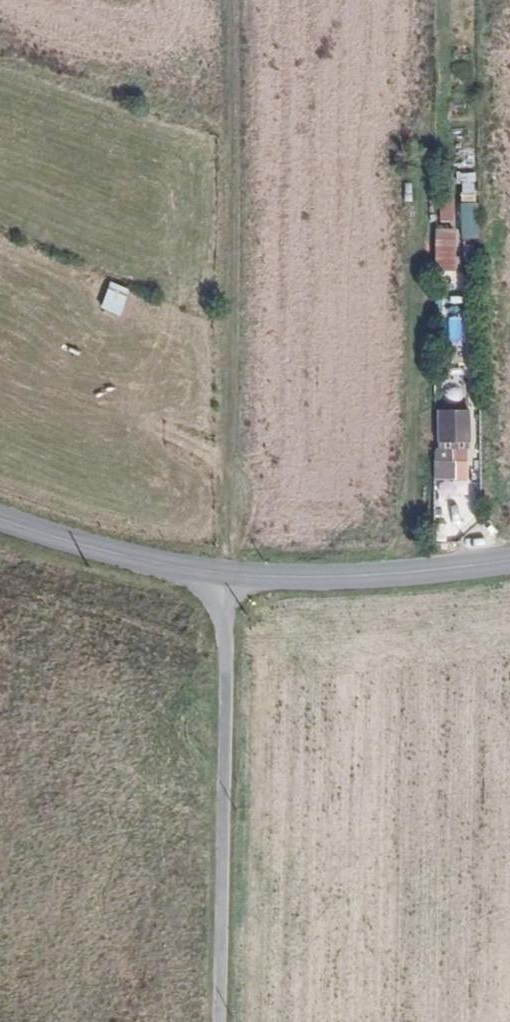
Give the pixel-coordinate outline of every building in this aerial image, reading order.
[(452,196),(440,196),(440,220),(452,221),(452,196)] [(452,229),(434,228),(434,269),(452,269),(452,229)] [(116,310),(127,286),(110,279),(100,304),(116,310)] [(434,449),(433,478),(454,478),(454,448),(465,448),(470,448),(471,410),(441,409),(440,450),(434,449)] [(454,448),(454,478),(464,478),(465,448),(454,448)]
